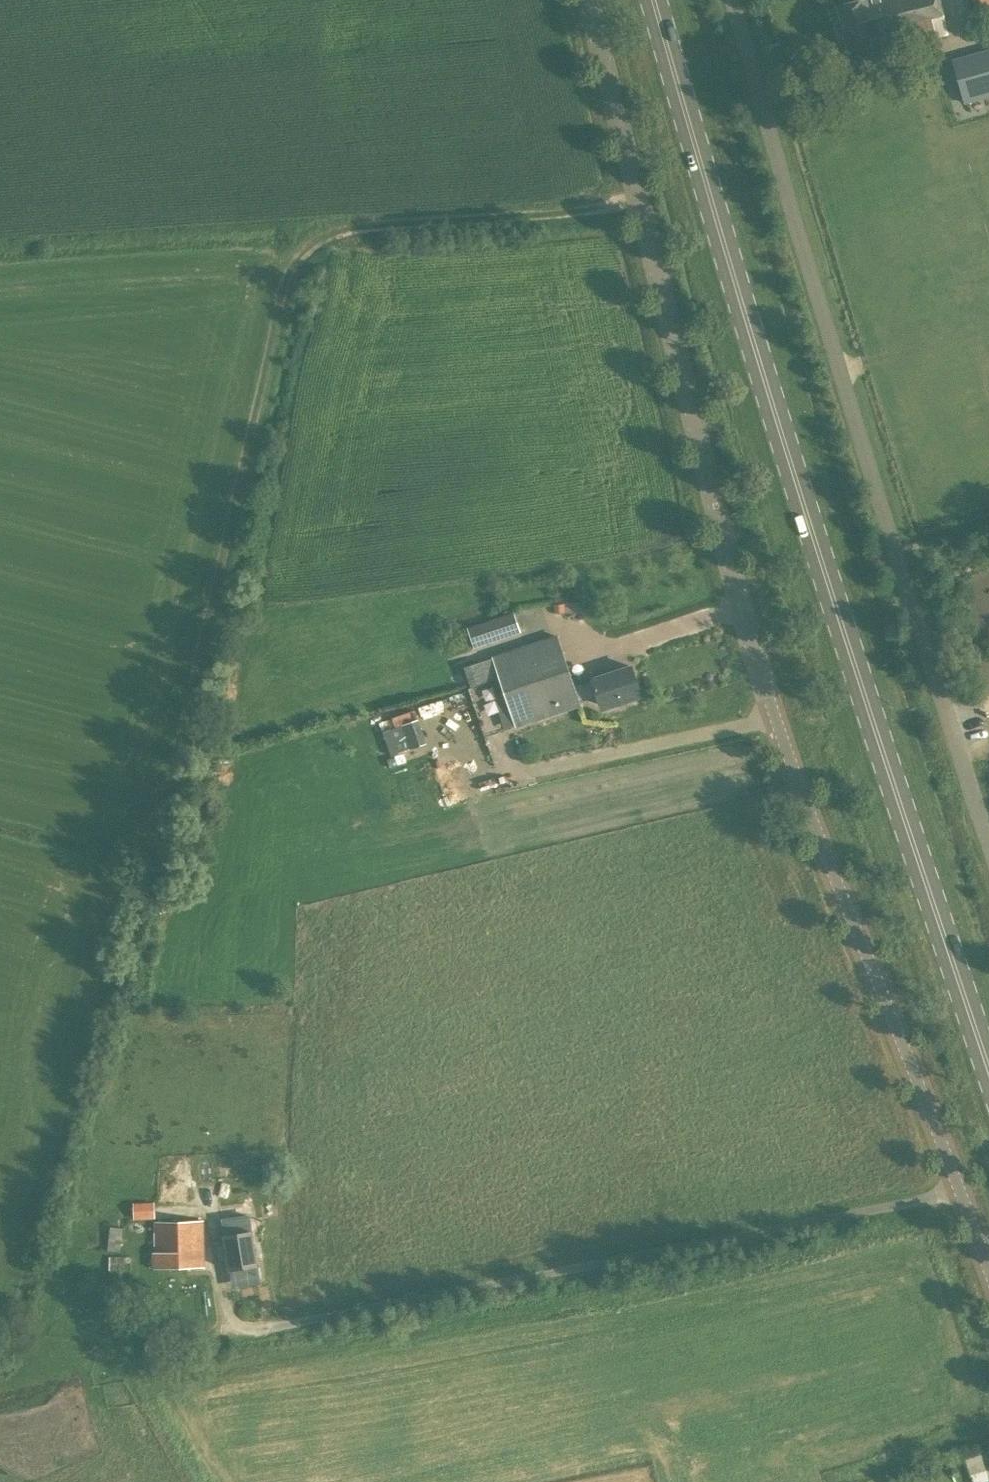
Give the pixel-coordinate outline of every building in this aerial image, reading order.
[(941,0),(877,0),(869,2),(868,0),(859,0),(838,5),(849,48),(878,41),(877,37),(945,20),(941,0)] [(988,13),(988,0),(971,0),(975,16),(988,13)] [(952,59),(964,103),(988,96),(988,49),(952,59)] [(474,648),(521,632),(515,611),(467,627),(474,648)] [(574,685),(558,635),(492,656),(492,658),(464,667),(471,687),(499,677),(516,728),(581,706),(580,702),(598,695),(602,709),(642,696),(632,667),(574,685)] [(398,724),(421,716),(419,708),(395,716),(398,724)] [(391,755),(427,743),(419,719),(383,731),(391,755)] [(134,1219),(155,1218),(154,1201),(133,1202),(134,1219)] [(251,1231),(248,1217),(224,1221),(226,1235),(225,1235),(232,1279),(258,1275),(256,1265),(251,1231)] [(156,1222),(157,1253),(155,1253),(155,1269),(204,1267),(203,1221),(156,1222)] [(112,1225),(111,1249),(122,1249),(123,1225),(112,1225)] [(988,1481),(988,1472),(986,1452),(969,1454),(973,1481),(979,1481),(988,1481)]
